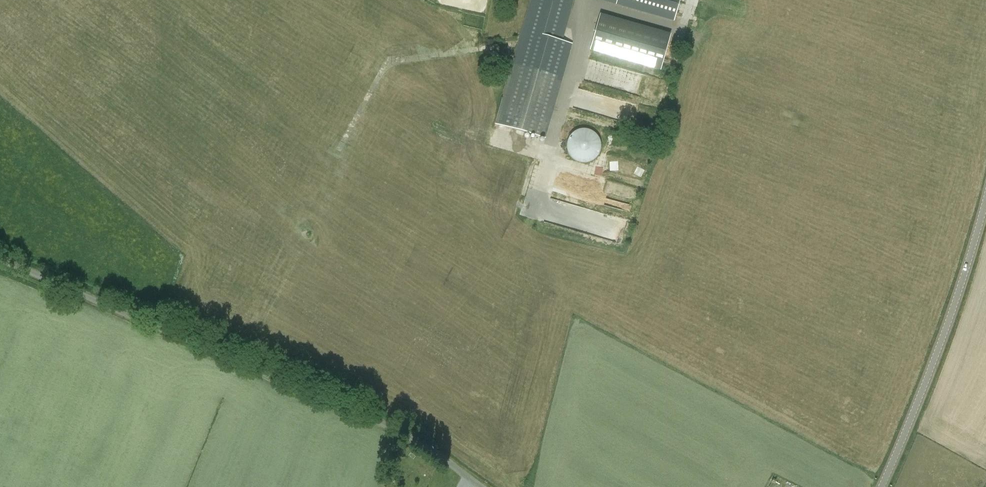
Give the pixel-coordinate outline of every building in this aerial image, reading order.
[(513,65),(496,124),(545,138),(562,79),(572,43),(562,40),(573,0),(531,0),(513,65)] [(617,1),(616,5),(673,21),(680,0),(614,0),(617,1)] [(668,33),(600,14),(590,51),(660,71),(668,44),(671,34),(668,33)] [(467,129),(464,138),(488,145),(490,137),(467,129)] [(587,130),(581,130),(576,131),(572,134),(569,138),(567,143),(567,148),(568,153),(571,157),(575,161),(580,162),(586,163),(591,161),(596,157),(599,152),(600,147),(599,141),(596,136),(592,132),(587,130)]
